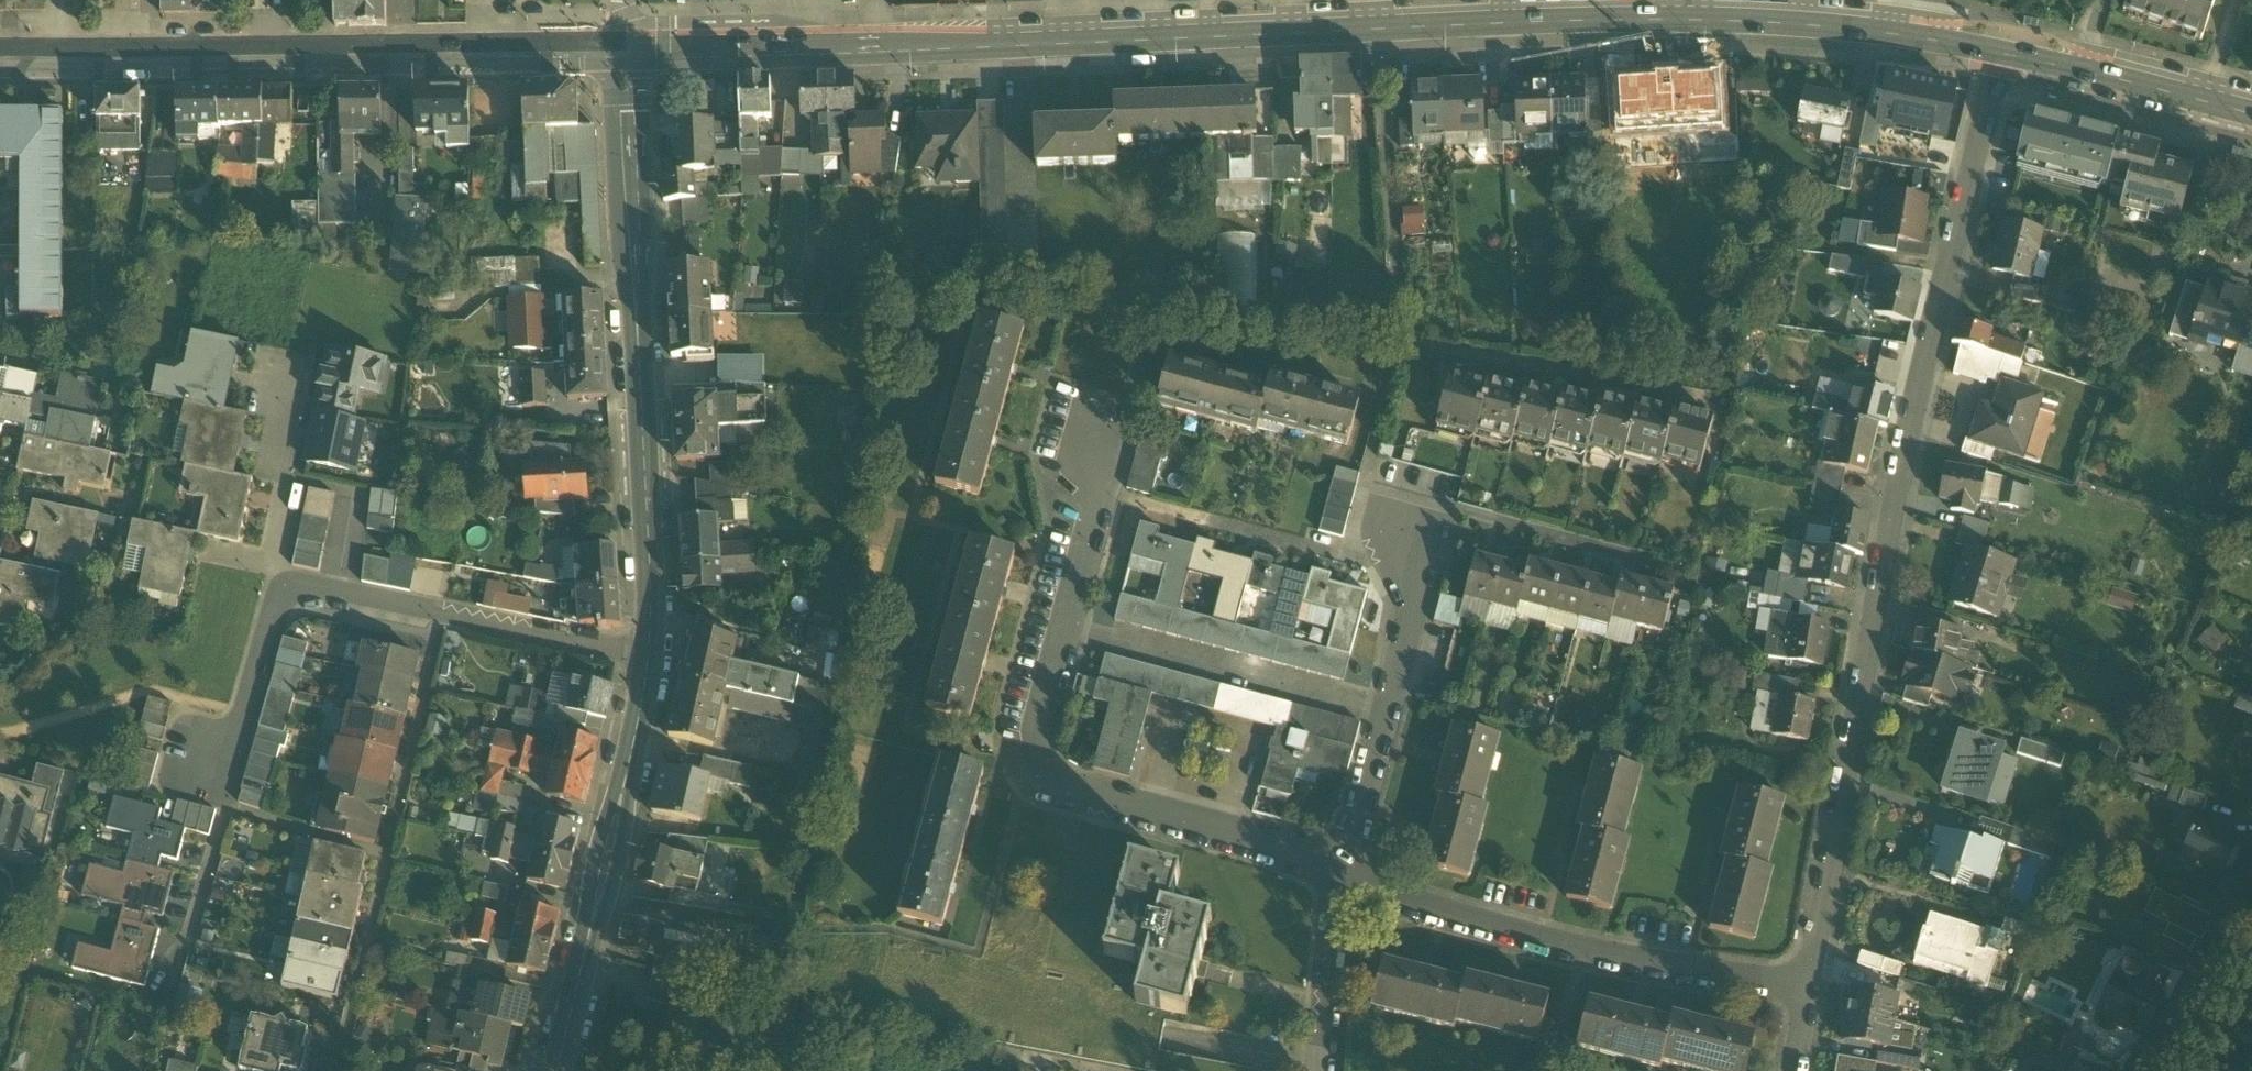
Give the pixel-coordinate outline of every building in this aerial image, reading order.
[(162,14),(194,13),(194,0),(162,0),(162,14)] [(194,13),(222,12),(221,0),(194,0),(194,13)] [(336,27),(386,27),(386,0),(336,0),(336,27)] [(2124,12),(2201,38),(2214,0),(2128,0),(2124,12)] [(1360,61),(1331,62),(1332,100),(1361,99),(1360,61)] [(1331,62),(1302,63),(1303,101),(1316,101),(1332,100),(1331,62)] [(1612,75),(1616,147),(1725,141),(1721,69),(1612,75)] [(854,75),(827,76),(828,113),(845,113),(855,112),(854,75)] [(1954,88),(1889,75),(1882,111),(1879,127),(1881,127),(1944,140),(1954,88)] [(827,76),(800,77),(801,114),(814,114),(828,113),(827,76)] [(770,78),(739,79),(740,118),(753,118),(771,117),(770,78)] [(1584,81),(1550,83),(1552,130),(1552,135),(1586,134),(1585,108),(1584,81)] [(1462,85),(1443,85),(1444,132),(1445,141),(1465,140),(1465,133),(1484,133),(1482,82),(1462,83),(1462,85)] [(1550,83),(1518,84),(1520,127),(1532,126),(1532,130),(1552,130),(1550,83)] [(571,84),(523,86),(524,129),(542,129),(552,128),(563,128),(578,128),(578,127),(577,91),(577,90),(571,84)] [(1442,84),(1412,85),(1413,118),(1413,133),(1415,133),(1444,132),(1443,85),(1442,84)] [(469,148),(468,87),(415,87),(415,132),(435,132),(435,139),(446,139),(447,149),(469,148)] [(262,88),(230,89),(230,126),(260,126),(262,126),(262,88)] [(381,88),(341,88),(341,123),(341,136),(352,136),(381,136),(381,88)] [(142,89),(97,89),(97,97),(93,97),(93,113),(97,113),(97,150),(142,150),(142,89)] [(219,89),(178,89),(178,141),(199,141),(199,131),(219,131),(219,89)] [(1255,92),(1207,94),(1209,138),(1256,136),(1255,92)] [(1207,94),(1114,97),(1115,118),(1116,141),(1209,138),(1207,94)] [(1848,102),(1803,94),(1798,124),(1843,132),(1846,112),(1848,102)] [(1332,100),(1316,101),(1316,110),(1332,109),(1332,100)] [(1004,102),(977,103),(978,115),(978,132),(1005,131),(1004,102)] [(1514,107),(1501,107),(1501,112),(1503,132),(1515,132),(1514,107)] [(1600,107),(1585,108),(1586,134),(1601,134),(1600,107)] [(1879,127),(1882,111),(1867,108),(1859,146),(1876,149),(1881,127),(1879,127)] [(1332,109),(1316,110),(1317,140),(1333,140),(1332,109)] [(1347,109),(1332,109),(1333,140),(1342,139),(1348,139),(1347,109)] [(22,260),(22,318),(62,318),(63,112),(0,112),(0,181),(22,181),(22,248),(0,248),(0,260),(22,260)] [(1501,112),(1488,113),(1489,144),(1503,143),(1503,132),(1501,112)] [(1852,113),(1846,112),(1843,130),(1849,131),(1852,113)] [(828,113),(814,114),(815,134),(829,133),(828,113)] [(845,113),(828,113),(829,133),(845,133),(845,113)] [(2119,137),(2029,113),(2016,163),(2105,187),(2108,177),(2119,137)] [(978,115),(916,116),(917,133),(914,133),(915,169),(956,167),(956,183),(980,183),(979,149),(978,132),(978,115)] [(886,117),(855,118),(856,130),(850,130),(852,171),(881,170),(883,170),(882,140),(887,140),(887,139),(886,117)] [(753,118),(740,118),(740,133),(758,132),(758,126),(753,121),(753,118)] [(1115,118),(1034,120),(1036,167),(1117,164),(1116,141),(1115,118)] [(1413,118),(1399,119),(1400,146),(1415,145),(1415,133),(1413,133),(1413,118)] [(712,122),(677,124),(679,162),(679,163),(683,163),(684,173),(694,172),(694,173),(705,172),(714,162),(712,122)] [(341,136),(341,123),(332,123),(332,176),(353,175),(352,136),(341,136)] [(260,126),(245,126),(244,147),(259,148),(259,144),(260,126)] [(594,126),(578,127),(578,128),(563,128),(565,147),(567,168),(597,166),(594,126)] [(563,128),(552,128),(553,147),(565,147),(563,128)] [(542,129),(524,129),(526,187),(546,186),(545,133),(542,133),(542,129)] [(1005,131),(978,132),(979,149),(1005,148),(1005,131)] [(758,132),(740,133),(741,175),(760,175),(759,149),(758,132)] [(830,156),(829,133),(815,134),(816,157),(830,156)] [(845,133),(829,133),(830,156),(846,156),(845,133)] [(2191,170),(2154,161),(2158,148),(2119,137),(2108,177),(2106,187),(2123,192),(2118,213),(2147,220),(2148,216),(2177,223),(2185,188),(2187,189),(2191,170)] [(901,139),(887,139),(887,140),(882,140),(883,170),(881,170),(881,173),(896,173),(901,139)] [(259,148),(244,147),(244,152),(243,167),(254,168),(258,169),(258,164),(259,148)] [(597,166),(567,168),(565,147),(553,147),(555,173),(582,172),(585,252),(601,251),(597,166)] [(244,152),(219,148),(215,177),(226,177),(228,165),(243,167),(244,152)] [(782,148),(759,149),(760,175),(780,174),(782,148)] [(1005,148),(979,149),(980,183),(983,259),(1009,258),(1005,148)] [(1288,148),(1274,148),(1274,182),(1287,182),(1287,181),(1288,148)] [(1302,148),(1288,148),(1287,181),(1301,181),(1302,148)] [(1858,152),(1845,149),(1839,174),(1853,178),(1858,152)] [(414,150),(399,150),(400,174),(412,174),(413,174),(414,150)] [(179,153),(149,154),(147,178),(177,177),(180,177),(179,153)] [(679,162),(662,163),(662,175),(684,173),(683,163),(679,163),(679,162)] [(507,201),(507,165),(489,165),(489,201),(507,201)] [(684,173),(662,175),(664,201),(682,200),(696,199),(695,186),(694,173),(694,172),(684,173)] [(412,198),(412,174),(400,174),(400,197),(412,198)] [(1853,178),(1839,174),(1836,189),(1850,192),(1853,178)] [(353,175),(332,176),(319,176),(320,225),(354,224),(353,175)] [(177,177),(147,178),(145,192),(177,191),(177,177)] [(742,183),(695,186),(696,199),(706,198),(707,199),(710,198),(743,195),(742,183)] [(546,186),(526,187),(527,203),(547,202),(546,186)] [(1907,197),(1884,193),(1881,212),(1883,212),(1881,226),(1880,236),(1898,239),(1922,243),(1926,216),(1924,216),(1926,202),(1907,199),(1907,197)] [(696,199),(682,200),(683,226),(708,224),(707,199),(706,198),(696,199)] [(426,201),(399,201),(397,248),(422,250),(426,201)] [(1424,206),(1404,207),(1405,233),(1425,232),(1424,206)] [(2041,231),(2004,222),(1993,270),(2030,279),(2041,231)] [(1881,226),(1861,223),(1857,246),(1896,252),(1898,239),(1880,236),(1881,226)] [(1256,304),(1254,233),(1217,234),(1218,305),(1256,304)] [(421,273),(422,250),(397,248),(396,271),(421,273)] [(1833,256),(1829,271),(1878,281),(1882,264),(1833,256)] [(516,273),(515,260),(481,261),(481,286),(516,286),(516,273)] [(540,273),(540,260),(515,260),(516,273),(540,273)] [(709,265),(668,268),(670,317),(712,315),(709,265)] [(540,286),(540,273),(516,273),(516,286),(540,286)] [(1881,282),(1870,280),(1867,295),(1878,298),(1881,282)] [(1919,292),(1881,282),(1878,298),(1874,313),(1911,322),(1919,292)] [(2224,282),(2222,289),(2207,284),(2205,291),(2195,321),(2193,320),(2192,325),(2225,335),(2223,341),(2240,346),(2245,348),(2251,326),(2251,294),(2246,292),(2247,289),(2224,282)] [(2185,284),(2169,336),(2187,341),(2192,325),(2193,320),(2195,321),(2205,291),(2185,284)] [(2148,307),(2091,293),(2085,316),(2143,330),(2148,307)] [(2044,304),(2071,305),(2071,295),(2044,294),(2044,304)] [(603,295),(564,297),(565,325),(605,323),(603,295)] [(559,326),(543,326),(542,298),(511,300),(513,348),(544,350),(554,350),(566,350),(565,337),(560,337),(559,326)] [(712,315),(670,317),(672,357),(688,356),(688,363),(702,362),(702,356),(714,355),(712,315)] [(1023,330),(978,317),(957,396),(1002,408),(1023,330)] [(1992,330),(1958,322),(1953,343),(1987,351),(1989,341),(1992,330)] [(605,323),(565,325),(565,337),(566,350),(567,362),(607,360),(605,323)] [(2245,348),(2240,346),(2231,372),(2251,379),(2251,326),(2245,348)] [(237,342),(195,333),(188,365),(193,366),(190,381),(179,379),(179,376),(159,372),(154,396),(185,402),(223,410),(228,385),(224,384),(227,372),(231,373),(237,342)] [(2025,349),(1997,340),(1989,341),(1987,351),(1987,352),(2004,358),(2021,363),(2021,362),(2025,349)] [(1987,352),(1960,346),(1953,374),(1986,384),(1987,379),(1998,382),(2001,373),(1999,373),(2004,358),(1987,352)] [(375,357),(331,348),(326,371),(321,370),(318,388),(322,389),(317,412),(351,419),(358,389),(368,391),(375,357)] [(566,350),(554,350),(554,363),(555,363),(567,362),(566,350)] [(764,383),(763,353),(718,355),(718,367),(736,367),(737,384),(764,383)] [(2021,363),(2004,358),(1999,373),(2001,373),(2017,378),(2023,362),(2021,362),(2021,363)] [(607,360),(567,362),(567,375),(569,400),(608,398),(607,360)] [(567,362),(555,363),(556,375),(567,375),(567,362)] [(1268,389),(1170,362),(1159,406),(1257,433),(1258,429),(1260,422),(1268,389)] [(734,368),(718,370),(719,384),(735,382),(734,368)] [(5,369),(0,395),(0,422),(27,427),(33,397),(38,376),(5,369)] [(1489,384),(1450,373),(1436,424),(1475,435),(1477,430),(1489,384)] [(545,374),(520,375),(522,407),(547,406),(545,374)] [(68,376),(62,381),(57,403),(56,405),(46,403),(44,399),(33,397),(29,416),(51,420),(49,427),(28,422),(27,427),(25,436),(89,450),(102,389),(85,385),(87,380),(68,376)] [(1359,402),(1271,378),(1268,389),(1260,422),(1285,429),(1347,445),(1359,402)] [(1526,389),(1490,379),(1489,384),(1477,430),(1512,440),(1513,437),(1526,389)] [(2002,382),(1990,421),(1977,417),(1970,440),(1970,441),(1994,449),(2022,458),(2043,395),(2002,382)] [(766,385),(745,384),(744,386),(736,386),(736,397),(736,399),(766,398),(766,385)] [(1563,394),(1527,385),(1526,389),(1513,437),(1549,446),(1550,443),(1563,394)] [(1894,395),(1855,385),(1849,409),(1847,418),(1877,425),(1886,427),(1894,395)] [(1600,400),(1564,391),(1563,394),(1550,443),(1586,453),(1588,447),(1600,400)] [(1839,400),(1816,395),(1815,400),(1812,410),(1834,415),(1847,418),(1849,409),(1839,400)] [(1002,408),(957,396),(933,483),(978,495),(1002,408)] [(716,397),(674,399),(675,430),(676,430),(717,428),(716,398),(716,397)] [(736,397),(716,398),(717,428),(735,427),(735,414),(737,414),(736,399),(736,397)] [(1637,406),(1601,397),(1600,400),(1588,447),(1624,457),(1625,452),(1637,406)] [(766,398),(736,399),(737,414),(735,414),(735,427),(756,426),(766,426),(766,398)] [(1815,400),(1806,398),(1804,408),(1812,410),(1815,400)] [(223,410),(185,402),(179,427),(194,430),(187,466),(199,468),(232,475),(238,448),(224,445),(227,430),(241,433),(244,415),(223,410)] [(1674,412),(1638,403),(1637,406),(1625,452),(1661,462),(1662,459),(1674,412)] [(1714,419),(1675,409),(1674,412),(1662,459),(1700,470),(1714,419)] [(307,462),(353,471),(364,422),(351,419),(317,412),(307,462)] [(1847,418),(1834,415),(1823,464),(1866,474),(1877,425),(1847,418)] [(1285,429),(1260,422),(1258,429),(1283,436),(1285,429)] [(756,426),(735,427),(736,440),(752,439),(751,431),(756,431),(756,426)] [(735,427),(717,428),(718,441),(736,440),(735,427)] [(717,428),(676,430),(677,460),(719,459),(718,441),(717,428)] [(1172,438),(1143,430),(1127,489),(1152,496),(1161,461),(1166,462),(1172,438)] [(89,450),(25,436),(18,470),(66,480),(64,490),(77,493),(82,473),(107,479),(112,454),(89,450)] [(1994,449),(1970,441),(1970,440),(1966,438),(1961,452),(1990,461),(1994,449)] [(531,445),(532,466),(544,465),(568,464),(568,448),(531,445)] [(585,463),(568,464),(544,465),(546,499),(546,501),(574,500),(586,500),(585,463)] [(743,464),(711,465),(711,485),(744,492),(743,464)] [(1845,470),(1818,464),(1814,485),(1841,490),(1845,470)] [(532,466),(527,466),(528,500),(535,499),(546,499),(544,465),(532,466)] [(1985,473),(1946,466),(1940,498),(1979,505),(1985,473)] [(232,475),(199,468),(193,497),(206,500),(201,527),(219,531),(217,539),(240,544),(253,480),(232,475)] [(1360,475),(1337,468),(1333,480),(1356,487),(1360,475)] [(2004,477),(1985,473),(1981,498),(2000,502),(2004,477)] [(1356,487),(1333,480),(1319,531),(1343,538),(1356,487)] [(2035,486),(2004,480),(2000,502),(2031,507),(2035,486)] [(719,524),(733,523),(732,502),(742,502),(744,492),(711,485),(697,483),(699,518),(719,517),(719,524)] [(1814,485),(1810,508),(1837,512),(1841,490),(1814,485)] [(335,495),(310,489),(307,502),(333,508),(335,495)] [(372,491),(369,517),(394,520),(397,493),(372,491)] [(574,500),(546,501),(546,499),(535,499),(536,514),(576,518),(574,500)] [(97,514),(34,501),(28,527),(46,531),(41,556),(87,566),(97,514)] [(333,508),(307,502),(304,515),(330,521),(333,508)] [(1870,518),(1837,512),(1830,549),(1852,554),(1863,556),(1870,518)] [(330,521),(304,515),(301,528),(327,534),(330,521)] [(1989,525),(1963,516),(1959,531),(1982,538),(1985,539),(1989,525)] [(395,523),(369,517),(367,530),(393,536),(395,523)] [(699,518),(680,519),(682,561),(721,559),(720,546),(719,524),(719,517),(699,518)] [(195,535),(135,522),(130,547),(149,551),(141,590),(181,599),(195,535)] [(1196,547),(1158,537),(1160,529),(1141,524),(1132,558),(1166,567),(1156,605),(1179,611),(1189,573),(1196,547)] [(327,534),(301,528),(298,541),(324,546),(327,534)] [(1982,538),(1959,531),(1955,544),(1965,548),(1966,546),(1978,550),(1982,538)] [(1014,552),(969,540),(948,619),(993,631),(1014,552)] [(324,546),(298,541),(296,554),(322,559),(324,546)] [(754,544),(720,546),(721,559),(738,558),(755,557),(754,549),(754,544)] [(1255,555),(1217,544),(1215,552),(1196,547),(1189,573),(1223,582),(1213,620),(1236,626),(1246,588),(1255,555)] [(1830,549),(1804,544),(1798,578),(1798,579),(1808,581),(1845,588),(1852,554),(1830,549)] [(1978,550),(1966,546),(1965,548),(1948,603),(1994,618),(2012,561),(1978,550)] [(616,547),(575,550),(578,586),(618,583),(616,547)] [(322,559),(296,554),(293,567),(319,572),(322,559)] [(391,555),(391,562),(389,575),(388,588),(410,592),(417,560),(391,555)] [(1310,578),(1272,567),(1274,560),(1255,555),(1246,588),(1281,597),(1271,635),(1293,641),(1303,603),(1310,578)] [(1502,563),(1476,556),(1465,598),(1491,605),(1502,563)] [(391,562),(365,557),(364,569),(389,575),(391,562)] [(755,557),(738,558),(739,571),(756,570),(755,557)] [(721,559),(682,561),(684,592),(723,590),(721,559)] [(0,561),(0,624),(21,628),(28,596),(54,602),(60,574),(0,561)] [(1560,570),(1530,561),(1528,570),(1521,597),(1551,605),(1560,570)] [(1528,570),(1502,563),(1491,605),(1517,612),(1521,597),(1528,570)] [(558,570),(542,567),(540,574),(539,583),(555,586),(558,570)] [(389,575),(364,569),(362,583),(388,588),(389,575)] [(1367,593),(1329,582),(1331,575),(1312,570),(1310,578),(1303,603),(1337,612),(1326,650),(1350,656),(1367,593)] [(1590,578),(1560,570),(1551,605),(1580,614),(1590,578)] [(540,574),(526,571),(524,580),(539,583),(540,574)] [(1798,578),(1780,574),(1776,598),(1792,602),(1804,604),(1808,581),(1798,579),(1798,578)] [(1648,583),(1622,577),(1620,586),(1611,619),(1637,626),(1648,583)] [(1620,586),(1590,578),(1580,614),(1610,622),(1611,619),(1620,586)] [(618,583),(578,586),(580,625),(599,624),(599,628),(621,626),(618,583)] [(1674,590),(1648,583),(1637,626),(1663,633),(1674,590)] [(1776,598),(1751,594),(1747,609),(1776,614),(1788,616),(1789,615),(1790,615),(1792,602),(1776,598)] [(531,602),(499,595),(496,609),(528,616),(531,602)] [(1139,600),(1122,596),(1115,621),(1132,625),(1139,600)] [(1151,603),(1139,600),(1132,625),(1144,629),(1151,603)] [(1156,605),(1151,603),(1144,629),(1191,641),(1197,616),(1179,611),(1156,605)] [(1922,608),(1919,623),(1957,630),(1958,620),(1922,608)] [(1790,615),(1789,615),(1788,616),(1776,614),(1769,658),(1821,668),(1828,624),(1796,618),(1796,617),(1790,615)] [(1209,619),(1197,616),(1191,641),(1202,644),(1209,619)] [(993,631),(948,619),(925,707),(969,719),(993,631)] [(1213,620),(1209,619),(1202,644),(1250,657),(1257,632),(1236,626),(1213,620)] [(1919,623),(1917,623),(1913,652),(1955,664),(1960,630),(1957,630),(1919,623)] [(2213,624),(2197,640),(2212,654),(2228,638),(2213,624)] [(822,644),(823,628),(809,627),(808,643),(822,644)] [(739,640),(694,629),(682,679),(725,689),(731,663),(733,663),(739,640)] [(1268,635),(1257,632),(1250,657),(1261,660),(1268,635)] [(1271,635),(1268,635),(1261,660),(1308,672),(1315,647),(1293,641),(1271,635)] [(308,645),(284,638),(280,650),(305,657),(308,645)] [(417,657),(366,645),(360,670),(367,672),(408,681),(410,673),(413,674),(417,657)] [(1315,647),(1308,672),(1320,676),(1326,650),(1315,647)] [(305,657),(280,650),(277,664),(302,671),(306,657),(305,657)] [(1350,656),(1326,650),(1320,676),(1343,682),(1350,656)] [(1955,664),(1913,652),(1905,678),(1907,679),(1905,686),(1932,694),(1959,702),(1969,669),(1955,664)] [(1221,686),(1106,655),(1099,681),(1152,695),(1214,712),(1221,686)] [(733,663),(731,663),(725,689),(768,699),(772,682),(774,673),(733,663)] [(302,671),(277,664),(270,689),(295,696),(302,671)] [(408,681),(367,672),(359,707),(404,718),(412,682),(408,681)] [(799,679),(774,673),(772,682),(797,687),(799,679)] [(1799,681),(1756,673),(1753,692),(1770,695),(1779,697),(1796,699),(1799,681)] [(612,688),(574,679),(567,709),(567,710),(589,716),(605,719),(612,688)] [(725,689),(682,679),(669,737),(712,747),(724,697),(732,699),(731,705),(733,709),(764,716),(768,699),(725,689)] [(823,684),(799,679),(797,687),(793,705),(793,706),(833,715),(835,696),(821,693),(823,684)] [(1111,705),(1094,770),(1129,780),(1152,695),(1099,681),(1094,700),(1111,705)] [(797,687),(772,682),(768,699),(793,705),(797,687)] [(1293,705),(1221,686),(1214,712),(1277,728),(1286,730),(1293,705)] [(1932,694),(1907,686),(1903,700),(1928,708),(1932,694)] [(511,688),(506,708),(517,710),(538,716),(542,695),(511,688)] [(295,696),(270,689),(259,727),(284,734),(295,696)] [(2239,694),(2233,709),(2251,717),(2251,699),(2239,694)] [(1779,697),(1770,695),(1768,709),(1777,710),(1779,697)] [(1796,699),(1779,697),(1777,710),(1773,736),(1807,741),(1814,702),(1796,699)] [(173,704),(148,698),(145,710),(169,717),(173,704)] [(793,705),(768,699),(764,716),(778,719),(778,717),(790,720),(793,706),(793,705)] [(404,718),(359,707),(352,705),(345,740),(340,739),(340,740),(396,754),(404,718)] [(1306,709),(1293,705),(1286,730),(1299,734),(1306,709)] [(567,709),(558,707),(556,719),(586,726),(589,716),(567,710),(567,709)] [(1318,712),(1306,709),(1299,734),(1311,737),(1318,712)] [(169,717),(145,710),(141,723),(166,730),(169,717)] [(538,716),(517,710),(513,724),(540,730),(543,716),(538,716)] [(1344,719),(1318,712),(1311,737),(1337,744),(1344,719)] [(1361,723),(1344,719),(1337,744),(1354,749),(1361,723)] [(166,730),(141,723),(138,736),(163,742),(166,730)] [(830,726),(804,723),(799,760),(825,763),(830,726)] [(1498,737),(1455,724),(1435,793),(1443,796),(1479,806),(1498,737)] [(284,734),(259,727),(255,739),(281,747),(285,748),(288,735),(284,734)] [(1286,730),(1277,728),(1261,788),(1291,796),(1300,762),(1347,774),(1354,749),(1337,744),(1311,737),(1299,734),(1286,730)] [(600,742),(561,733),(556,755),(536,750),(534,759),(593,773),(600,742)] [(519,741),(497,736),(494,750),(515,755),(519,741)] [(281,747),(255,739),(252,752),(277,759),(281,747)] [(1986,746),(1964,739),(1956,764),(1959,765),(1952,787),(1944,784),(1942,788),(1963,794),(1963,792),(1980,798),(1980,800),(2001,806),(2016,762),(1996,755),(1996,757),(1984,753),(1986,746)] [(2048,764),(2053,750),(2021,739),(2016,753),(2048,764)] [(396,754),(340,740),(332,775),(387,789),(396,754)] [(537,745),(519,741),(515,755),(534,759),(536,750),(537,745)] [(159,755),(134,748),(123,786),(149,793),(159,755)] [(277,759),(252,752),(248,765),(273,772),(277,759)] [(534,759),(515,755),(512,771),(530,775),(531,771),(534,759)] [(984,769),(939,757),(918,835),(964,847),(984,769)] [(1639,769),(1597,758),(1579,828),(1585,830),(1621,839),(1639,769)] [(2124,779),(2164,791),(2170,769),(2130,758),(2124,779)] [(593,773),(534,759),(531,771),(552,775),(547,796),(585,805),(593,773)] [(731,764),(705,759),(700,776),(712,779),(712,781),(731,785),(735,766),(731,764)] [(273,772),(248,765),(245,777),(270,785),(273,772)] [(752,769),(735,766),(731,785),(748,789),(752,769)] [(43,854),(64,773),(39,767),(34,786),(0,777),(0,843),(43,854)] [(700,776),(662,767),(652,811),(702,822),(712,781),(712,779),(700,776)] [(332,775),(332,776),(326,798),(333,800),(325,833),(374,844),(387,789),(332,775)] [(270,785),(245,777),(241,790),(242,790),(267,797),(270,785)] [(526,787),(503,782),(500,796),(523,802),(526,787)] [(1782,798),(1739,788),(1722,856),(1727,857),(1765,867),(1782,798)] [(267,797),(242,790),(238,802),(262,811),(267,797)] [(2207,798),(2182,790),(2177,806),(2202,814),(2207,798)] [(126,861),(156,869),(159,855),(176,860),(184,829),(185,828),(173,824),(157,820),(160,807),(115,794),(107,826),(134,833),(126,861)] [(523,802),(500,796),(496,812),(520,817),(523,802)] [(1479,806),(1443,796),(1423,865),(1466,877),(1485,807),(1479,806)] [(191,806),(179,802),(173,824),(185,828),(191,806)] [(203,809),(191,806),(185,828),(184,829),(197,833),(203,809)] [(215,812),(203,809),(197,833),(209,836),(215,812)] [(2241,838),(2198,817),(2189,836),(2190,837),(2181,856),(2222,877),(2241,838)] [(580,828),(542,819),(537,840),(516,835),(513,845),(573,858),(580,828)] [(499,826),(480,821),(476,836),(487,838),(495,840),(499,826)] [(517,830),(499,826),(495,840),(513,845),(516,835),(517,830)] [(1944,831),(1936,828),(1931,843),(1939,846),(1944,831)] [(2056,842),(2013,829),(2008,846),(2050,859),(2056,842)] [(1621,839),(1585,830),(1566,899),(1608,910),(1626,841),(1621,839)] [(1981,843),(1944,831),(1939,846),(1929,876),(1951,884),(1950,886),(1954,887),(1955,885),(1988,896),(2005,844),(1983,837),(1981,843)] [(964,847),(918,835),(897,913),(943,925),(964,847)] [(710,841),(674,836),(670,853),(705,861),(710,841)] [(495,840),(487,838),(484,852),(492,854),(491,860),(509,864),(510,859),(513,845),(495,840)] [(366,856),(315,844),(308,876),(359,888),(366,856)] [(573,858),(513,845),(510,859),(527,863),(528,859),(533,860),(528,881),(566,890),(573,858)] [(670,853),(642,847),(634,883),(671,891),(674,892),(675,890),(697,895),(697,893),(705,861),(670,853)] [(1765,867),(1727,857),(1709,928),(1753,939),(1770,868),(1765,867)] [(175,874),(156,869),(126,861),(123,872),(90,862),(81,893),(123,905),(119,920),(143,927),(147,913),(163,917),(175,874)] [(1180,874),(1130,861),(1105,956),(1147,967),(1137,1005),(1187,1018),(1212,923),(1170,912),(1180,874)] [(359,888),(308,876),(303,899),(358,912),(364,889),(359,888)] [(510,889),(486,884),(483,898),(507,904),(510,889)] [(697,895),(675,890),(674,892),(671,891),(669,904),(693,908),(697,895)] [(719,899),(697,893),(697,895),(693,908),(716,912),(719,899)] [(2208,912),(2183,900),(2180,905),(2164,897),(2155,916),(2171,924),(2165,937),(2190,949),(2196,937),(2201,939),(2211,920),(2206,917),(2208,912)] [(358,912),(303,899),(298,921),(353,934),(358,912)] [(560,914),(522,905),(517,926),(496,921),(494,930),(553,944),(560,914)] [(497,915),(479,911),(476,926),(494,930),(496,921),(497,915)] [(1983,930),(1930,914),(1925,928),(1923,928),(1914,957),(1968,974),(1966,981),(1989,987),(1999,953),(1978,947),(1983,930)] [(143,927),(119,920),(111,950),(77,940),(70,965),(144,986),(160,931),(143,927)] [(665,929),(626,920),(620,948),(658,957),(662,942),(665,930),(665,929)] [(353,934),(298,921),(293,942),(348,955),(353,934)] [(494,930),(476,926),(472,942),(490,946),(491,941),(494,930)] [(553,944),(494,930),(491,941),(512,946),(507,966),(546,975),(553,944)] [(700,939),(665,930),(662,942),(698,952),(700,939)] [(348,955),(293,942),(288,962),(344,975),(348,955)] [(698,952),(662,942),(658,957),(655,970),(683,977),(703,982),(703,980),(726,986),(731,966),(732,960),(698,952)] [(1904,965),(1861,952),(1857,964),(1900,978),(1904,965)] [(460,968),(470,971),(473,960),(449,954),(447,965),(460,968)] [(2145,966),(2142,968),(2139,963),(2132,960),(2126,961),(2121,966),(2119,972),(2115,974),(2158,995),(2164,982),(2157,979),(2161,969),(2154,967),(2152,970),(2145,966)] [(1463,985),(1382,965),(1371,1007),(1452,1027),(1454,1022),(1463,985)] [(743,969),(731,966),(726,986),(738,989),(743,969)] [(470,971),(460,968),(457,981),(481,986),(488,988),(491,976),(470,971)] [(683,977),(655,970),(648,1000),(675,1007),(679,989),(683,977)] [(2158,995),(2115,974),(2096,1010),(2117,1021),(2114,1027),(2130,1035),(2133,1029),(2143,1034),(2162,997),(2158,995)] [(1548,998),(1465,977),(1463,985),(1454,1022),(1537,1043),(1548,998)] [(481,986),(457,981),(455,992),(458,998),(454,1012),(474,1016),(481,986)] [(488,988),(481,986),(474,1016),(512,1026),(523,1028),(529,1001),(527,997),(488,988)] [(1896,995),(1854,988),(1851,1003),(1847,1003),(1845,1013),(1892,1021),(1896,995)] [(1670,1023),(1588,1002),(1576,1046),(1659,1068),(1661,1061),(1670,1023)] [(454,1012),(446,1010),(443,1024),(432,1022),(426,1045),(461,1053),(487,1059),(504,1063),(512,1026),(474,1016),(454,1012)] [(1892,1021),(1845,1013),(1844,1024),(1847,1024),(1845,1040),(1887,1047),(1892,1021)] [(253,1017),(240,1070),(244,1070),(282,1070),(282,1069),(293,1070),(303,1070),(307,1052),(304,1051),(309,1030),(287,1025),(283,1018),(276,1022),(253,1017)] [(1672,1017),(1670,1023),(1661,1061),(1700,1070),(1744,1070),(1753,1038),(1672,1017)] [(2168,1035),(2156,1028),(2142,1056),(2156,1060),(2168,1035)] [(461,1053),(458,1066),(480,1070),(484,1070),(487,1059),(461,1053)] [(1838,1057),(1835,1070),(1875,1070),(1876,1063),(1838,1057)] [(169,1070),(196,1070),(197,1069),(171,1062),(169,1070)]
